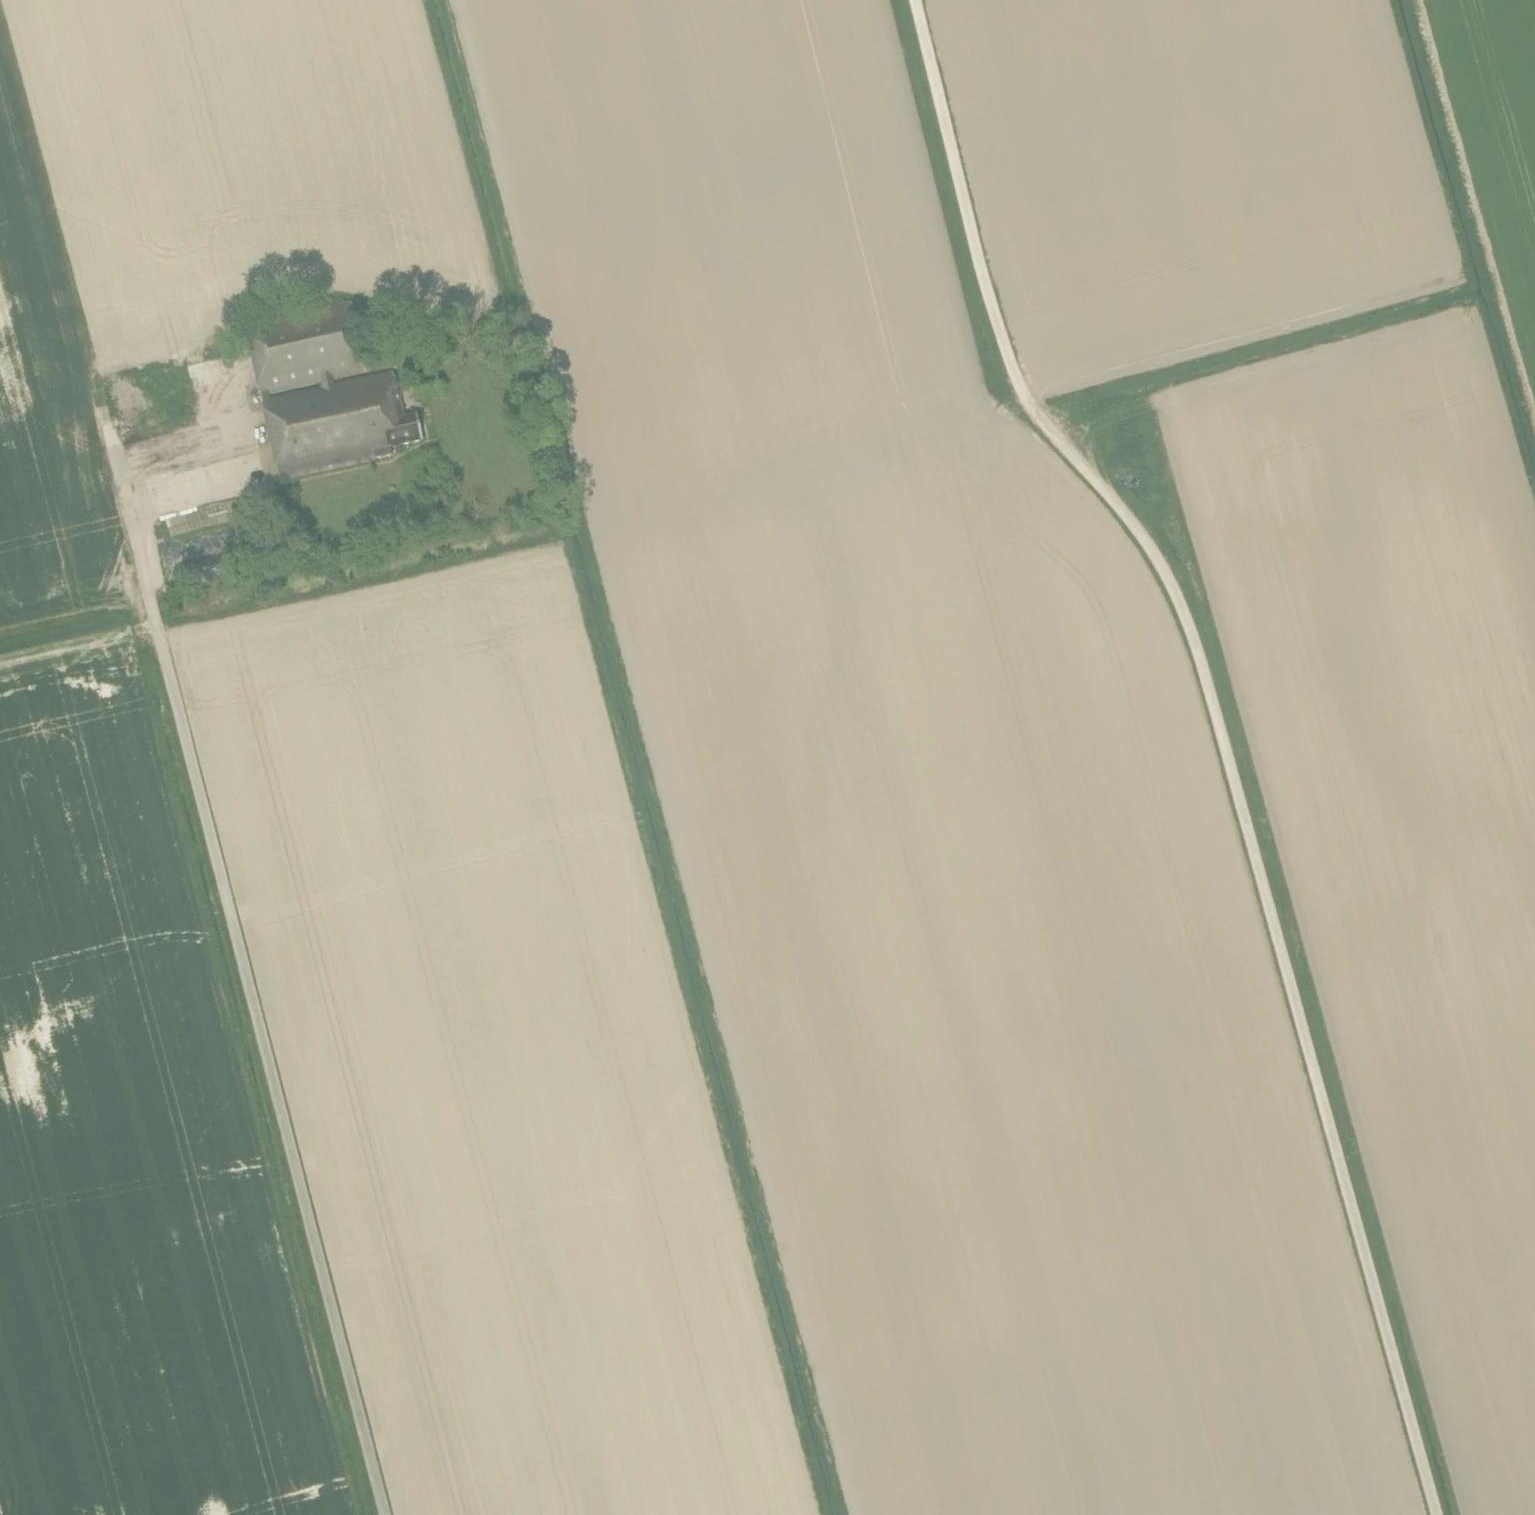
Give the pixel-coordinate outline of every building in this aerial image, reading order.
[(423,444),(418,417),(404,420),(394,374),(334,386),(333,380),(368,373),(354,304),(246,326),(280,479),(376,462),(391,459),(390,450),(423,444)]
